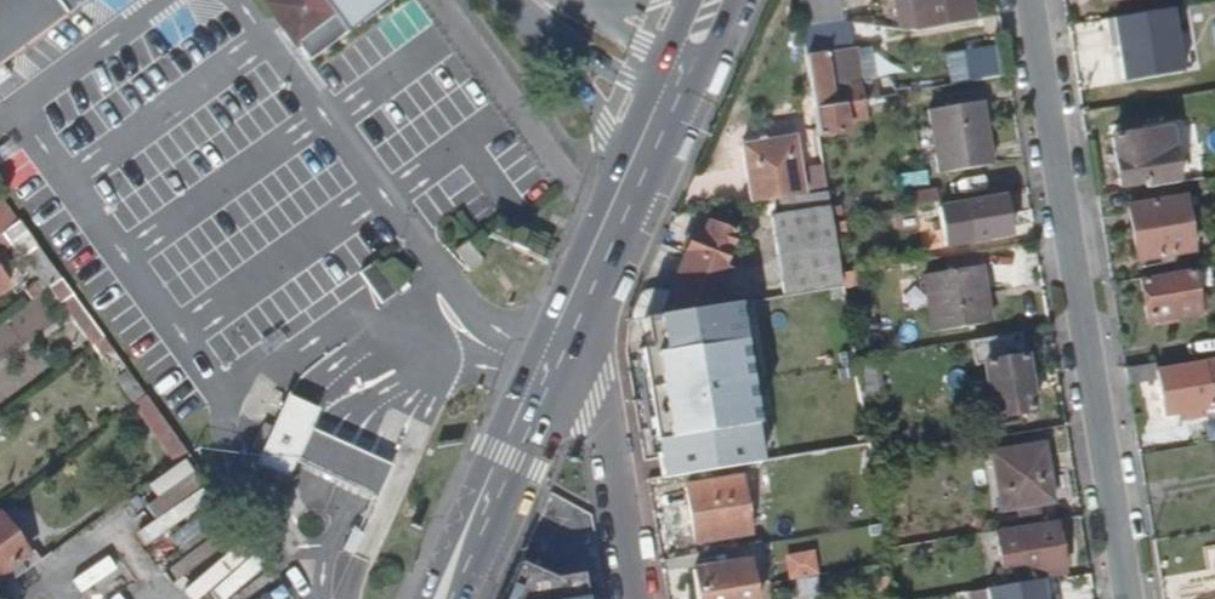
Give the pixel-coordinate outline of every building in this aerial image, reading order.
[(80,0),(0,0),(0,57),(80,0)] [(265,4),(316,69),(369,27),(409,0),(270,0),(265,4)] [(837,0),(794,0),(793,0),(802,57),(810,108),(858,99),(855,83),(850,49),(844,48),(844,46),(839,13),(837,0)] [(858,0),(837,0),(839,13),(860,9),(858,0)] [(914,29),(971,21),(968,0),(910,0),(914,29)] [(1121,80),(1193,69),(1182,3),(1111,14),(1121,80)] [(866,42),(844,46),(844,48),(850,49),(855,83),(858,99),(874,96),(866,42)] [(861,117),(858,99),(810,108),(815,137),(842,132),(840,121),(861,117)] [(990,165),(979,101),(926,110),(937,173),(990,165)] [(1200,176),(1199,121),(1180,121),(1181,176),(1200,176)] [(1142,183),(1143,191),(1174,185),(1166,132),(1134,136),(1132,125),(1114,127),(1115,139),(1108,141),(1116,187),(1142,183)] [(741,145),(749,202),(758,201),(763,200),(799,194),(790,138),(741,145)] [(825,165),(806,166),(807,188),(827,187),(825,165)] [(904,207),(934,202),(932,189),(902,194),(904,207)] [(799,194),(763,200),(765,219),(771,219),(827,210),(824,191),(799,194)] [(0,196),(0,232),(17,220),(0,196)] [(1009,237),(1003,197),(939,207),(945,245),(1009,237)] [(1191,253),(1181,199),(1125,208),(1134,261),(1191,253)] [(828,219),(827,210),(771,219),(782,295),(839,286),(839,285),(837,271),(832,239),(828,219)] [(841,217),(828,219),(832,239),(843,236),(841,217)] [(0,232),(0,250),(12,242),(35,279),(27,285),(26,283),(17,291),(25,301),(58,277),(17,220),(0,232)] [(685,234),(677,253),(716,269),(733,232),(705,220),(698,239),(685,234)] [(974,265),(972,251),(923,259),(925,273),(974,265)] [(677,253),(667,276),(713,294),(722,272),(716,269),(677,253)] [(979,297),(974,265),(925,273),(933,327),(987,319),(983,297),(979,297)] [(852,269),(837,271),(839,285),(855,282),(852,269)] [(1188,271),(1138,280),(1144,323),(1195,314),(1188,271)] [(640,319),(708,308),(713,294),(667,276),(662,289),(655,286),(647,285),(641,287),(639,288),(628,313),(626,321),(640,319)] [(51,284),(92,342),(101,336),(59,278),(51,284)] [(742,362),(733,304),(708,308),(640,319),(643,349),(635,350),(650,441),(653,441),(659,478),(758,462),(745,361),(742,362)] [(1033,410),(1019,331),(966,339),(969,364),(981,362),(991,418),(1033,410)] [(92,342),(116,377),(125,369),(101,336),(92,342)] [(851,358),(857,393),(861,393),(856,364),(860,364),(858,357),(851,358)] [(869,362),(860,364),(856,364),(861,393),(875,390),(869,362)] [(1123,371),(1126,386),(1153,382),(1161,424),(1214,416),(1214,409),(1214,407),(1207,409),(1201,364),(1153,372),(1152,366),(1123,371)] [(116,377),(133,401),(142,394),(125,369),(116,377)] [(142,394),(133,401),(174,459),(185,452),(142,394)] [(293,459),(308,426),(317,407),(286,394),(256,461),(286,474),(293,459)] [(390,463),(308,426),(293,459),(376,497),(390,463)] [(1051,502),(1041,445),(991,453),(1001,510),(1051,502)] [(134,489),(159,532),(211,502),(186,459),(134,489)] [(746,533),(738,480),(683,488),(691,541),(746,533)] [(7,581),(37,559),(30,547),(22,553),(0,520),(0,571),(7,581)] [(1060,564),(1053,520),(993,530),(999,567),(1020,563),(1022,570),(1060,564)] [(351,552),(362,530),(352,524),(341,546),(351,552)] [(198,564),(221,544),(212,535),(190,554),(198,564)] [(790,577),(819,571),(815,548),(786,553),(790,577)] [(577,574),(550,578),(517,557),(498,598),(581,598),(577,574)] [(695,598),(748,598),(742,563),(690,571),(695,598)] [(264,587),(255,576),(227,598),(250,598),(264,587)] [(1078,590),(1021,598),(1080,598),(1078,590)]
